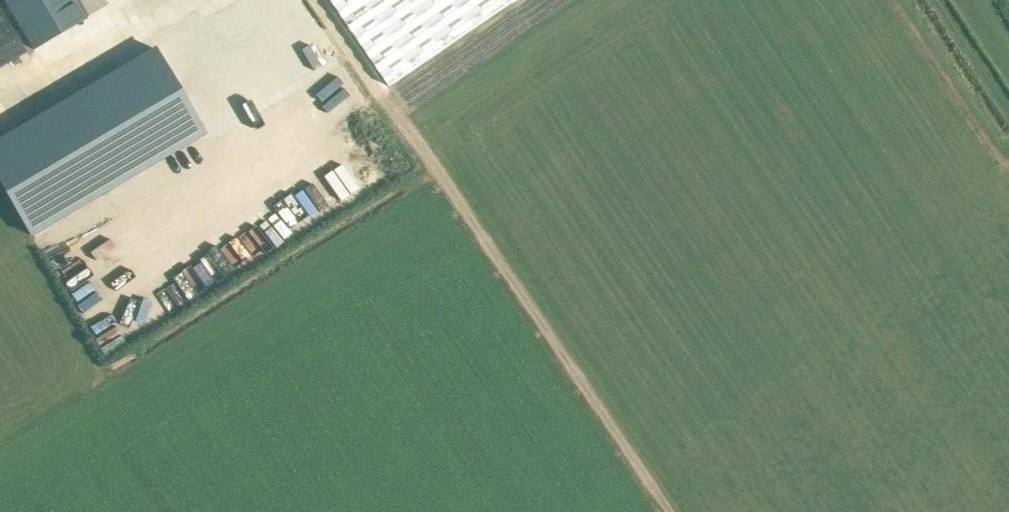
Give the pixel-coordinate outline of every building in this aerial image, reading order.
[(77,0),(5,0),(33,49),(87,17),(77,0)] [(388,85),(513,0),(330,0),(388,85)] [(2,8),(0,9),(0,68),(27,52),(2,8)] [(0,141),(0,181),(31,234),(201,135),(204,133),(188,107),(155,50),(0,141)]
